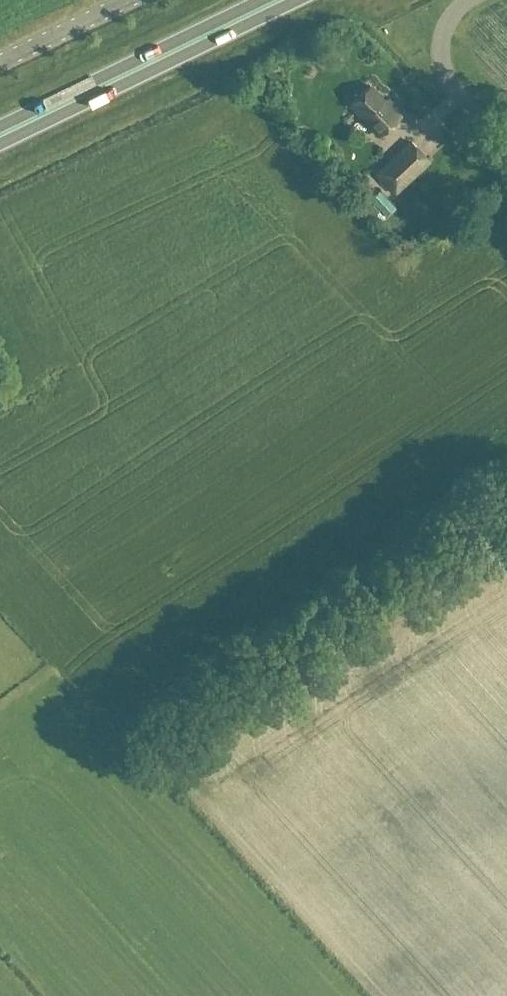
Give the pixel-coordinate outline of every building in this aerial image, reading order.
[(379,137),(402,116),(387,100),(384,103),(370,87),(350,105),(379,137)] [(377,175),(395,194),(429,162),(411,143),(377,175)]
